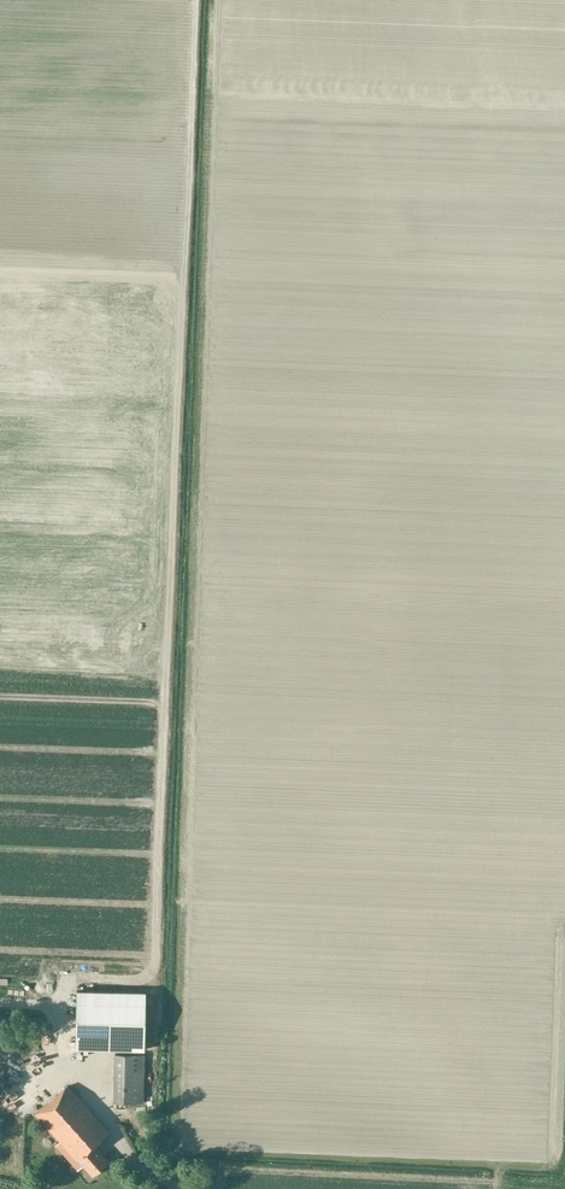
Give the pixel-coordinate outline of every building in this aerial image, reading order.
[(145,992),(77,990),(75,1048),(144,1050),(145,992)] [(2,1049),(18,1051),(19,1041),(3,1039),(2,1049)] [(115,1054),(114,1102),(143,1103),(144,1054),(115,1054)] [(109,1132),(67,1085),(35,1114),(36,1115),(36,1114),(77,1160),(73,1163),(79,1169),(84,1165),(92,1175),(108,1161),(94,1145),(109,1132)]
